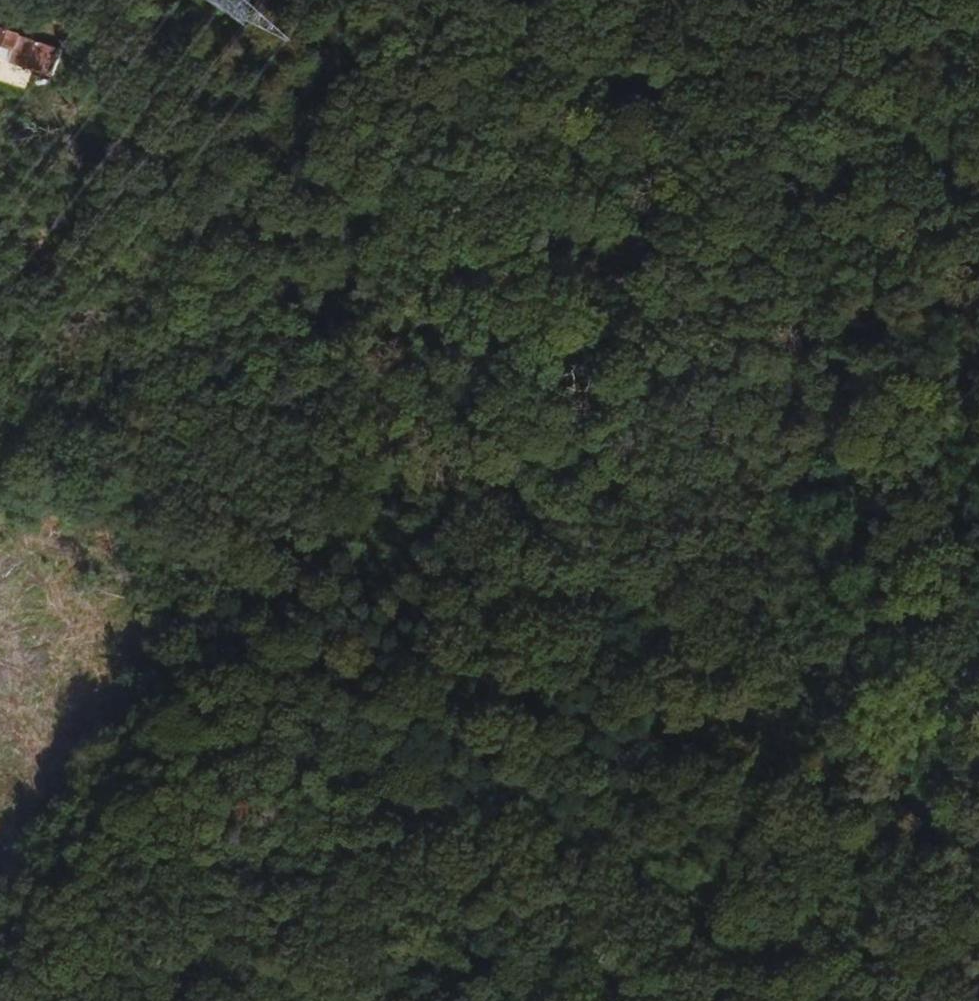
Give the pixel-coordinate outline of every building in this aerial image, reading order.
[(52,40),(2,25),(0,37),(0,48),(23,53),(21,65),(46,71),(52,40)]
